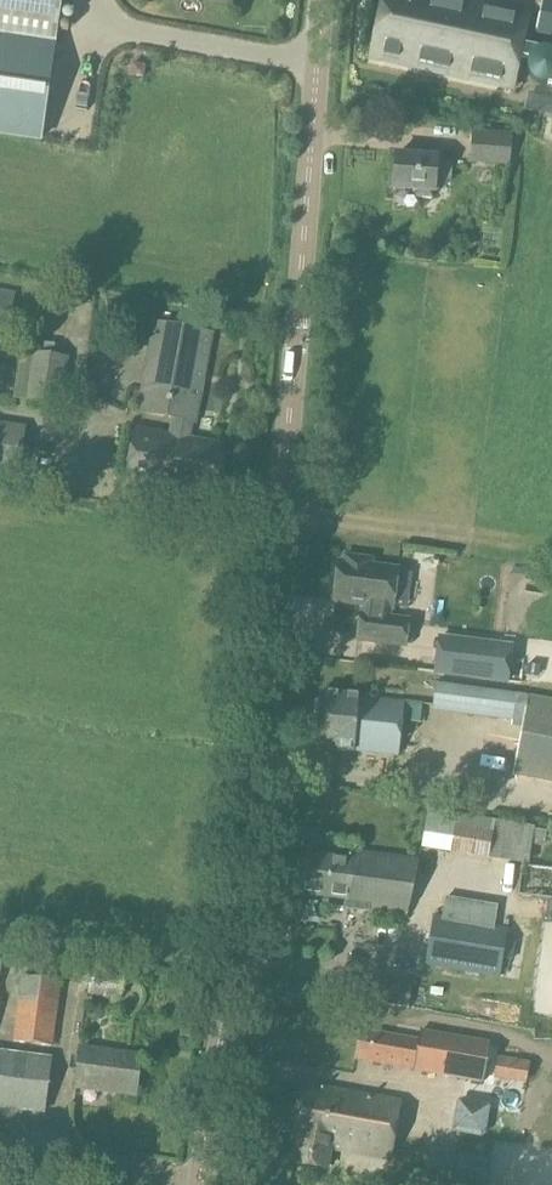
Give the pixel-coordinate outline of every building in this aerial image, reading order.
[(42,140),(62,0),(0,0),(0,134),(42,140)] [(374,69),(515,96),(518,82),(522,63),(532,65),(532,66),(531,67),(531,68),(531,69),(531,70),(530,71),(530,72),(530,74),(530,75),(530,76),(531,77),(531,78),(531,79),(532,80),(532,81),(533,82),(533,83),(534,84),(534,85),(535,85),(536,86),(537,87),(538,88),(539,88),(540,89),(541,89),(542,90),(543,90),(544,90),(545,91),(546,91),(547,91),(548,91),(549,91),(550,91),(551,91),(551,4),(546,3),(539,35),(527,33),(529,22),(413,0),(388,0),(374,69)] [(468,163),(509,166),(511,133),(471,130),(468,163)] [(397,157),(395,191),(395,196),(436,200),(437,182),(452,183),(453,163),(438,162),(438,160),(397,157)] [(4,341),(12,298),(0,296),(0,340),(4,341)] [(140,413),(174,419),(193,423),(195,423),(211,335),(156,325),(140,413)] [(65,360),(52,359),(53,349),(37,347),(35,357),(33,356),(28,401),(60,405),(65,360)] [(190,438),(193,423),(174,419),(171,435),(137,430),(125,487),(216,501),(226,444),(190,438)] [(17,477),(25,429),(0,425),(0,474),(17,477)] [(339,564),(334,603),(366,607),(365,617),(361,617),(358,641),(406,647),(409,623),(389,620),(390,610),(394,610),(399,572),(370,568),(371,563),(347,560),(346,565),(339,564)] [(439,639),(435,672),(507,681),(511,648),(439,639)] [(322,693),(318,748),(355,753),(355,752),(399,758),(403,721),(419,723),(422,704),(322,693)] [(489,693),(485,718),(513,721),(518,697),(489,693)] [(518,697),(513,721),(513,723),(525,725),(515,776),(551,783),(551,703),(518,697)] [(427,810),(422,849),(488,859),(494,820),(427,810)] [(347,910),(407,918),(419,862),(355,853),(353,863),(309,857),(304,894),(348,900),(347,910)] [(522,867),(519,897),(551,901),(551,870),(522,867)] [(433,917),(425,965),(467,972),(501,978),(507,929),(494,927),(498,906),(445,897),(442,918),(433,917)] [(88,994),(122,999),(125,972),(92,968),(88,994)] [(14,1043),(53,1048),(61,983),(22,978),(14,1043)] [(358,1061),(486,1084),(493,1045),(422,1033),(421,1041),(363,1031),(358,1061)] [(76,1088),(136,1095),(141,1058),(81,1050),(76,1088)] [(44,1112),(51,1061),(0,1055),(0,1106),(44,1112)] [(519,1063),(517,1079),(525,1080),(528,1064),(519,1063)] [(306,1086),(298,1129),(328,1135),(325,1149),(333,1150),(390,1160),(401,1103),(306,1086)] [(451,1132),(483,1137),(489,1105),(457,1100),(451,1132)] [(328,1135),(298,1129),(295,1143),(298,1144),(294,1164),(329,1170),(333,1150),(325,1149),(328,1135)] [(472,1184),(485,1184),(490,1159),(456,1153),(451,1181),(472,1184)]
